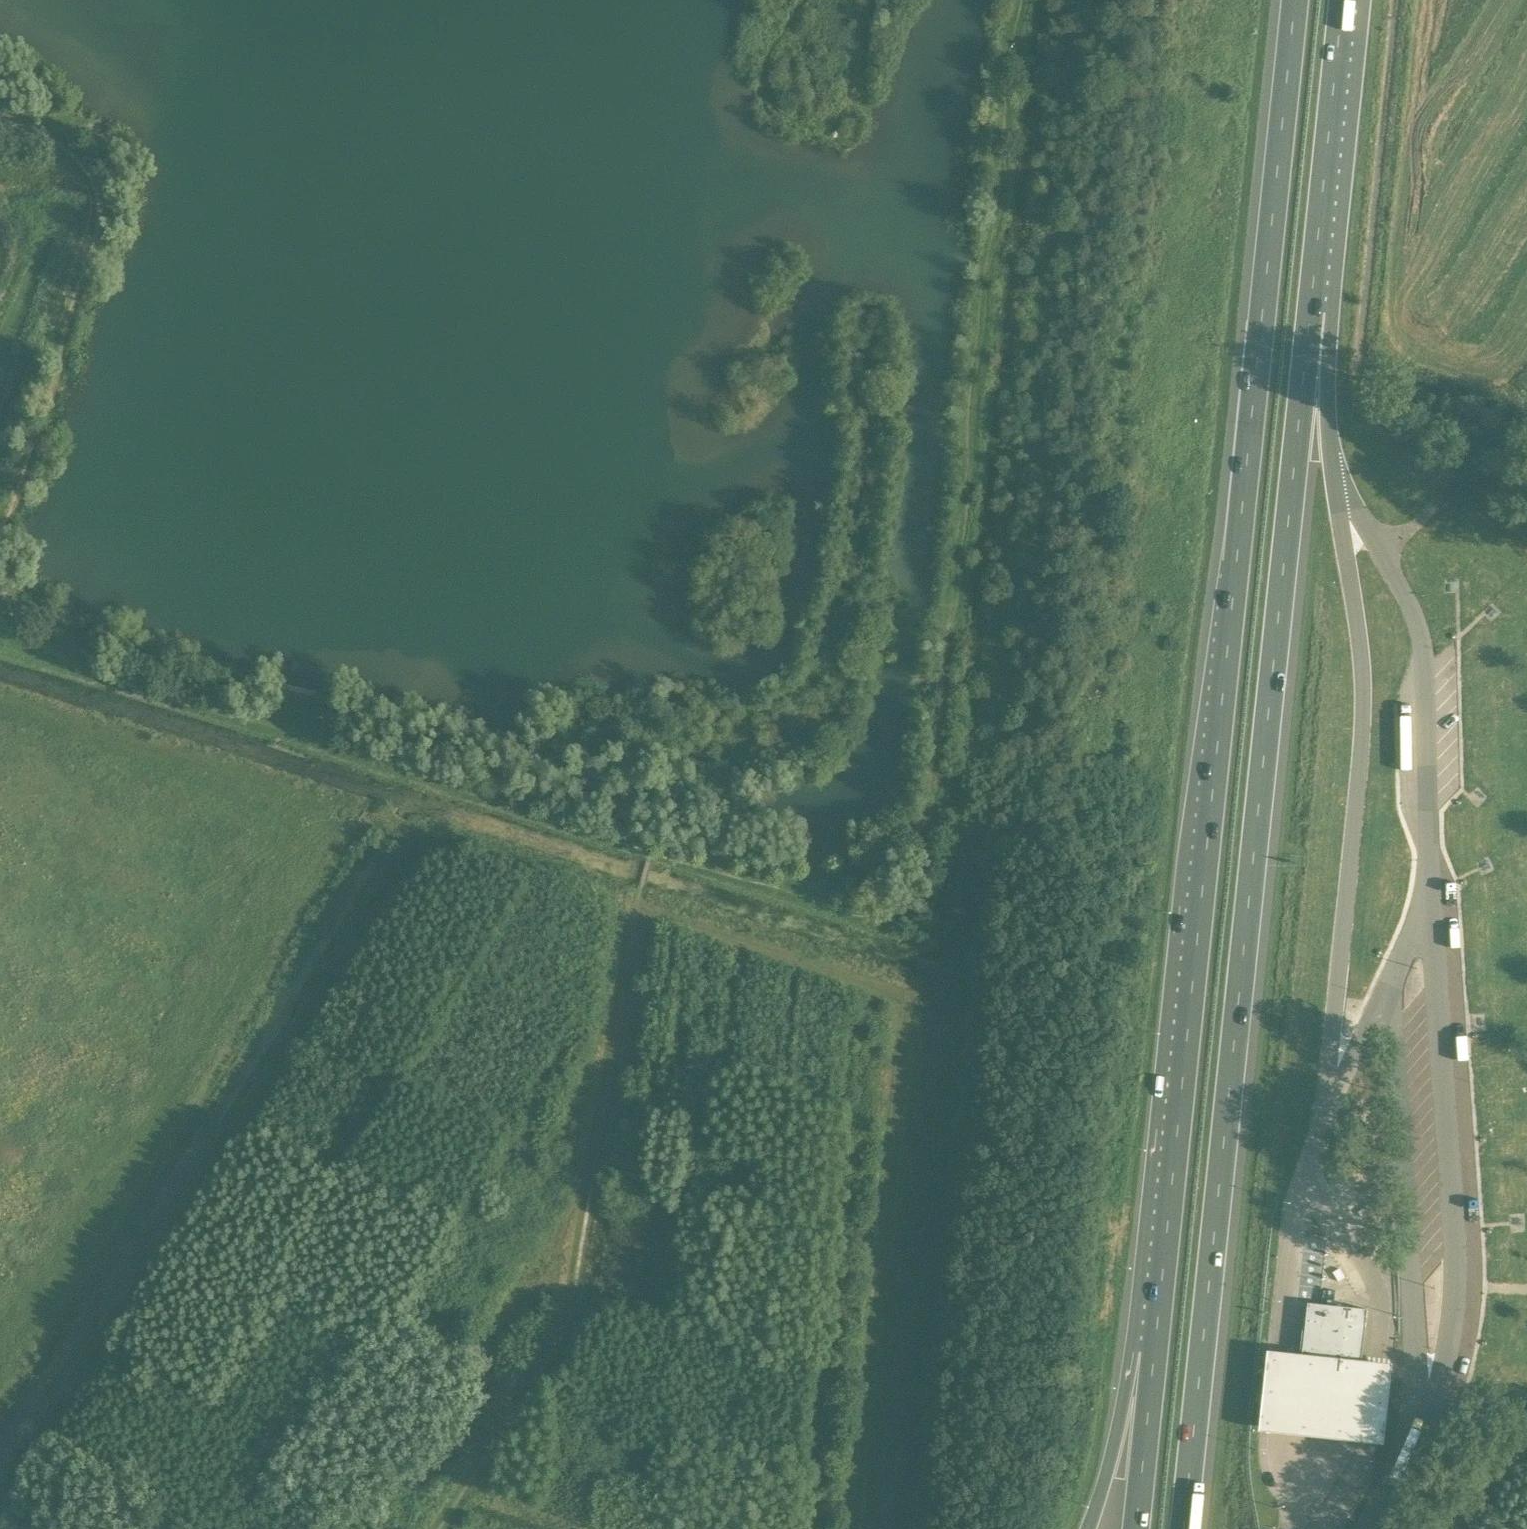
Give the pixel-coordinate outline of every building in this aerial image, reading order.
[(1362,1353),(1362,1351),(1367,1308),(1307,1302),(1303,1347),(1302,1357),(1361,1364),(1362,1353)] [(1303,1347),(1265,1343),(1256,1425),(1383,1438),(1391,1356),(1362,1353),(1303,1347)]
